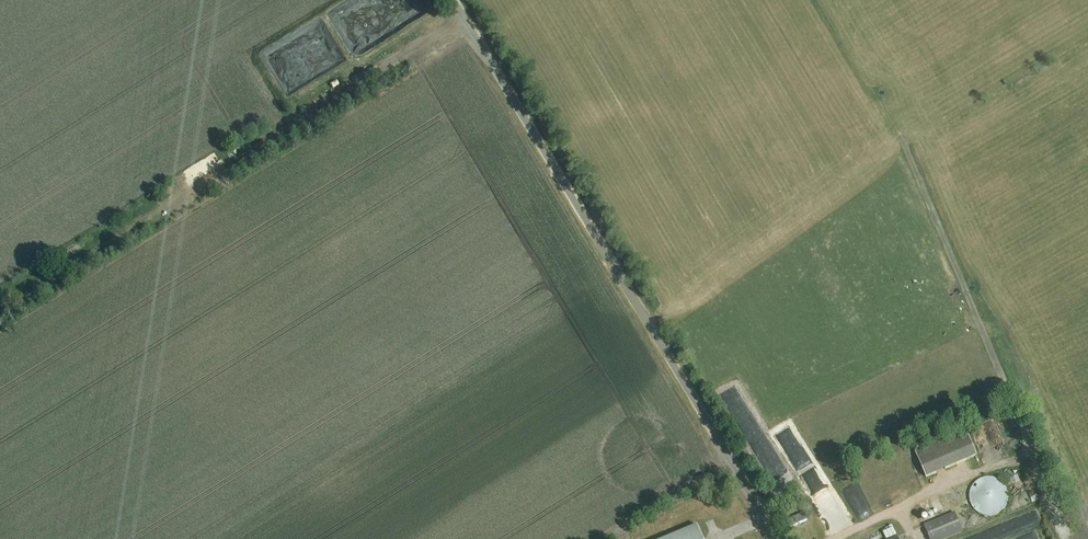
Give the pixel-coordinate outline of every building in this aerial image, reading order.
[(917,457),(926,478),(977,456),(968,435),(917,457)] [(897,481),(914,474),(911,467),(894,474),(897,481)] [(1008,494),(1005,486),(999,480),(991,477),(982,478),(975,483),(970,490),(969,499),(972,507),(979,513),(987,516),(995,515),(1003,510),(1007,503),(1008,494)] [(826,506),(812,512),(814,518),(829,512),(826,506)] [(924,525),(929,538),(947,538),(963,532),(955,512),(924,525)] [(788,519),(791,526),(805,520),(802,514),(788,519)] [(665,538),(703,538),(697,526),(665,538)]
